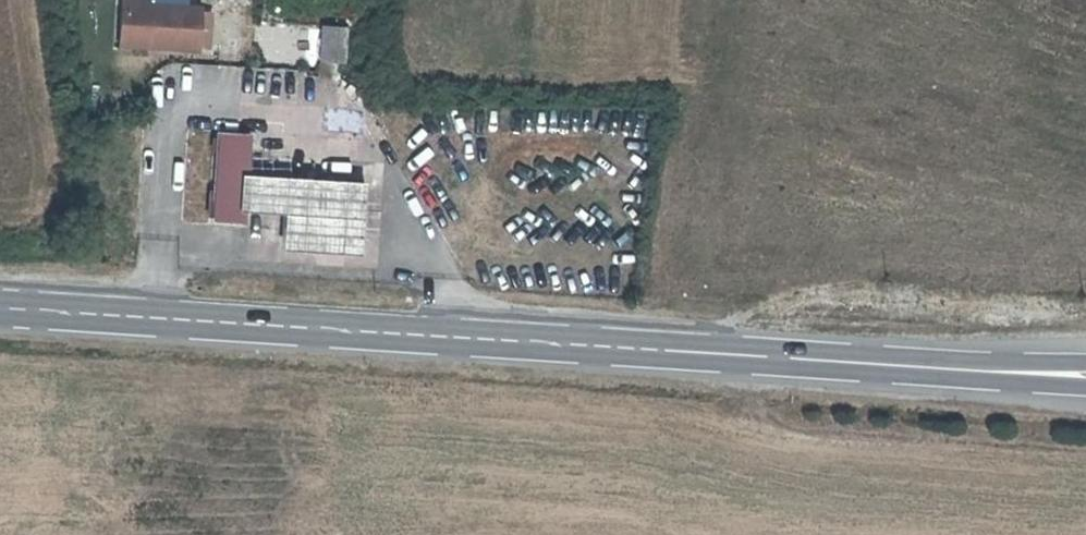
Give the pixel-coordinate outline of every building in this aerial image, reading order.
[(146,9),(146,4),(119,3),(118,29),(145,30),(146,9)] [(191,52),(191,12),(146,9),(145,30),(144,49),(191,52)] [(345,63),(346,23),(321,22),(321,23),(320,61),(345,63)] [(144,49),(145,30),(118,29),(116,48),(144,49)] [(287,240),(363,241),(366,180),(249,177),(250,140),(218,138),(215,223),(247,225),(248,215),(288,216),(287,240)]
